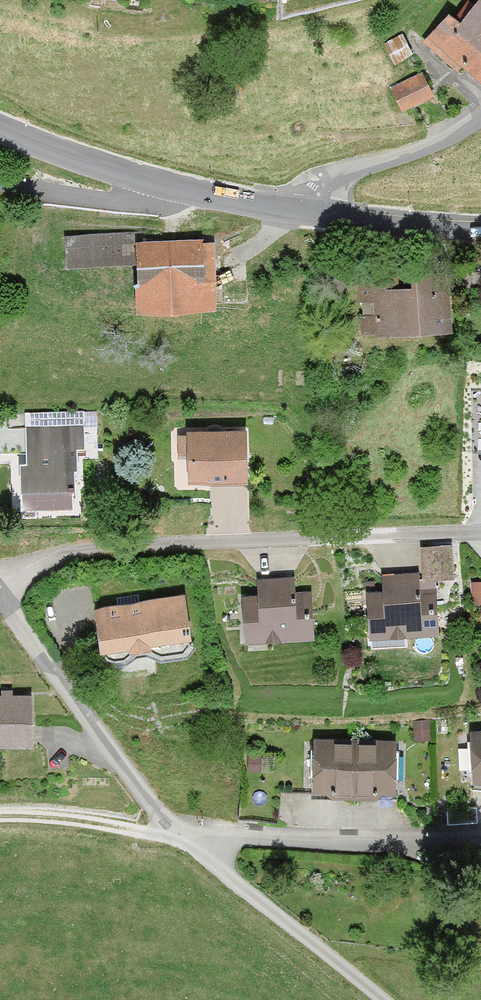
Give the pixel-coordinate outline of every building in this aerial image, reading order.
[(458,20),(447,11),(424,41),(439,53),(440,52),(480,84),(480,0),(472,0),(458,20)] [(381,42),(392,66),(412,56),(401,33),(381,42)] [(400,112),(433,96),(420,69),(387,84),(400,112)] [(134,314),(215,313),(214,238),(134,239),(135,230),(65,229),(64,267),(134,267),(134,314)] [(362,336),(451,333),(449,271),(360,274),(362,336)] [(82,407),(19,408),(21,509),(72,510),(72,485),(83,485),(82,407)] [(185,482),(247,481),(246,424),(184,424),(185,482)] [(366,639),(441,638),(439,577),(364,579),(366,639)] [(239,643),(313,639),(311,584),(237,588),(239,643)] [(97,652),(189,640),(182,594),(91,606),(97,652)] [(0,695),(0,746),(30,746),(29,694),(0,695)] [(470,732),(473,783),(480,782),(480,732),(470,732)] [(352,739),(308,737),(306,791),(350,793),(352,739)] [(395,741),(352,739),(350,793),(393,795),(395,741)]
